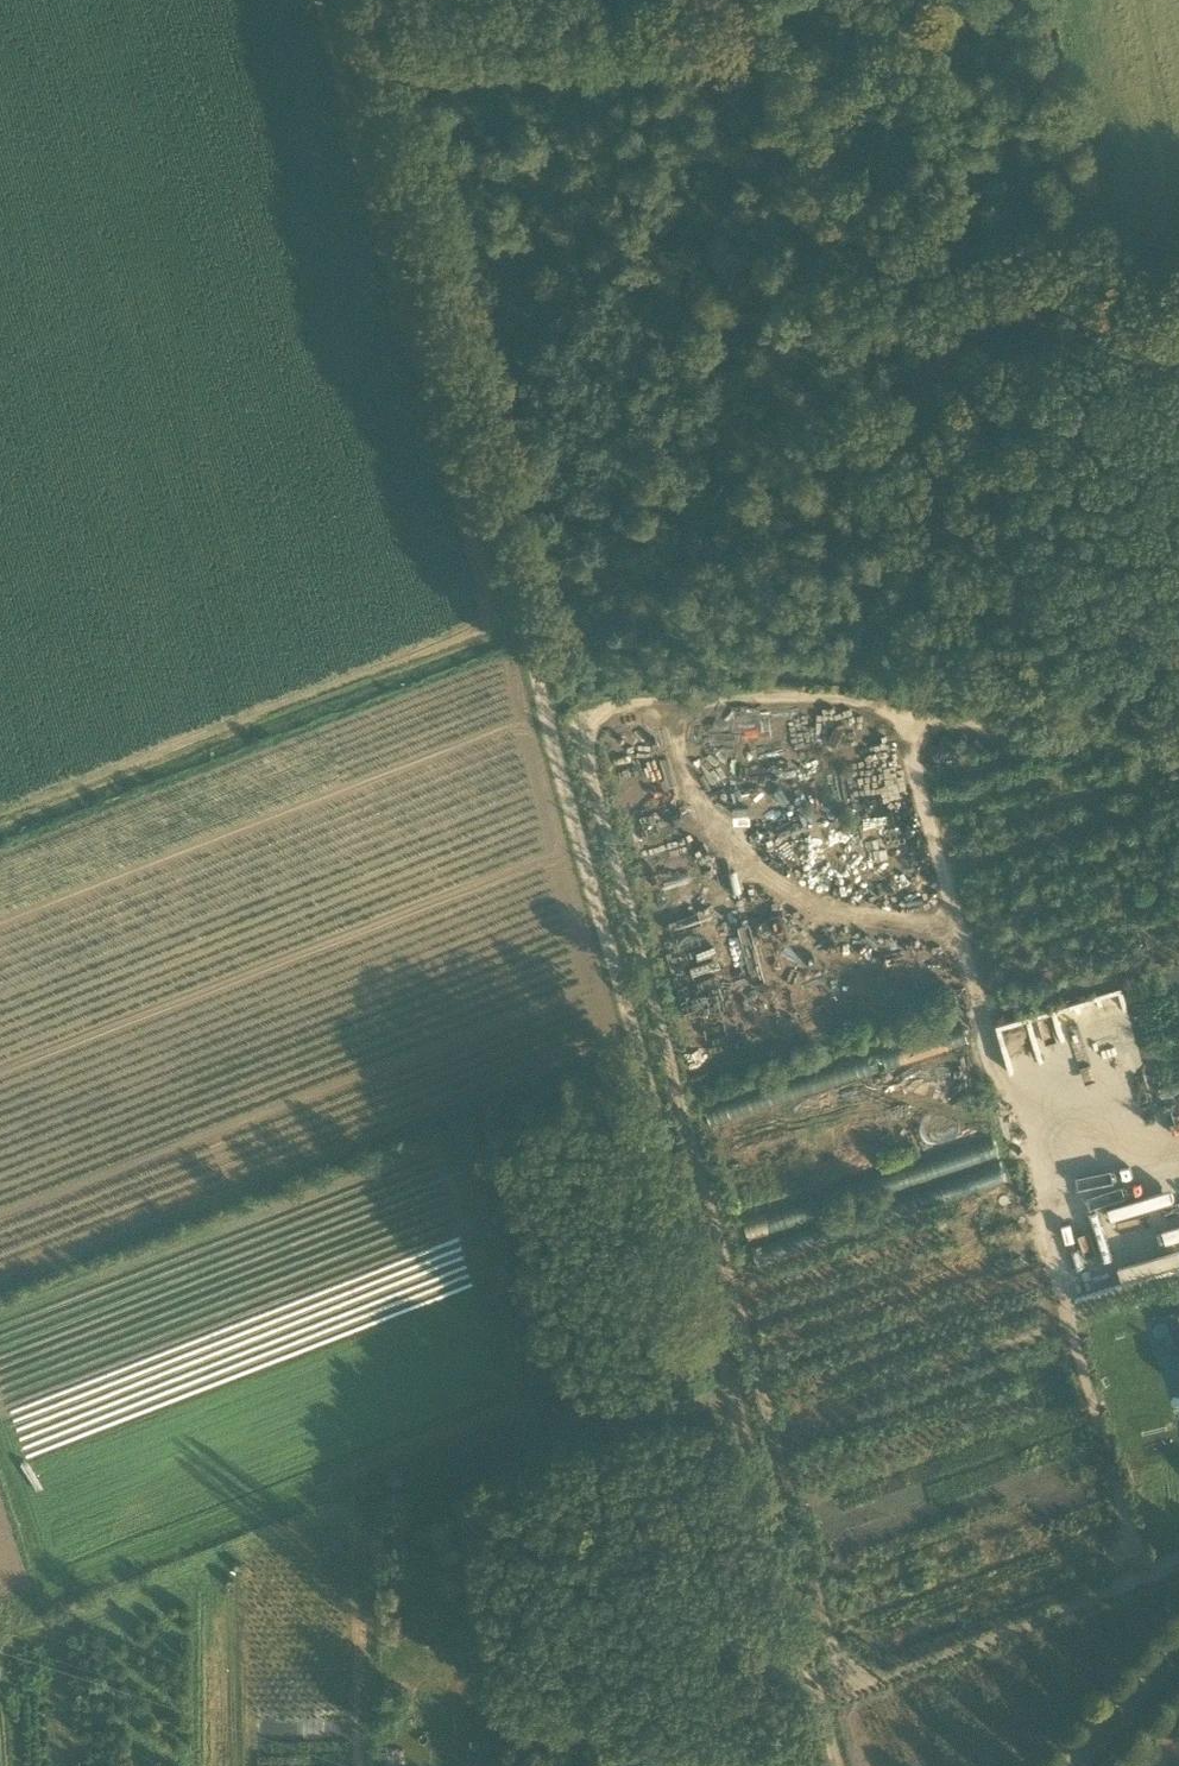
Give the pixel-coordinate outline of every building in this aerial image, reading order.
[(1049,1152),(1059,1187),(1138,1165),(1128,1129),(1049,1152)] [(1109,1245),(1172,1242),(1171,1229),(1135,1231),(1135,1228),(1109,1229),(1109,1245)]
